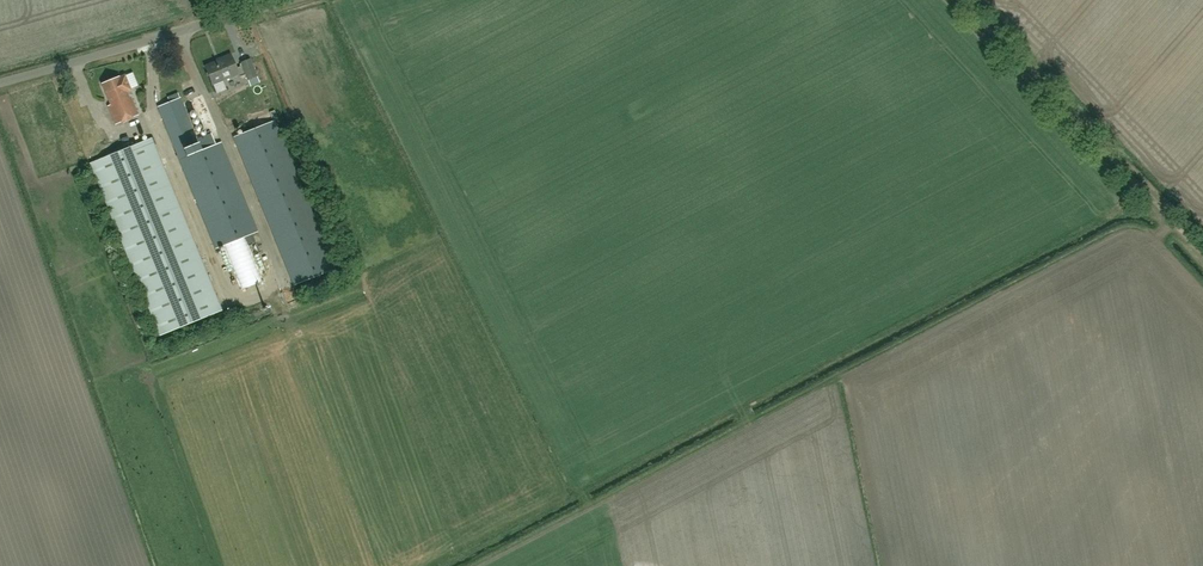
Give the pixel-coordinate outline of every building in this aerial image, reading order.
[(205,66),(212,84),(238,74),(230,54),(221,58),(222,59),(205,66)] [(259,82),(250,59),(241,63),(250,86),(259,82)] [(125,75),(120,78),(119,77),(102,84),(110,105),(107,106),(115,125),(138,115),(128,91),(131,90),(130,89),(138,86),(132,73),(125,76),(125,75)] [(258,231),(222,142),(216,144),(212,132),(198,138),(181,97),(180,97),(179,93),(168,97),(170,102),(158,106),(215,248),(258,231)] [(294,284),(335,268),(275,120),(234,137),(294,284)] [(160,336),(222,310),(152,138),(90,163),(160,336)]
